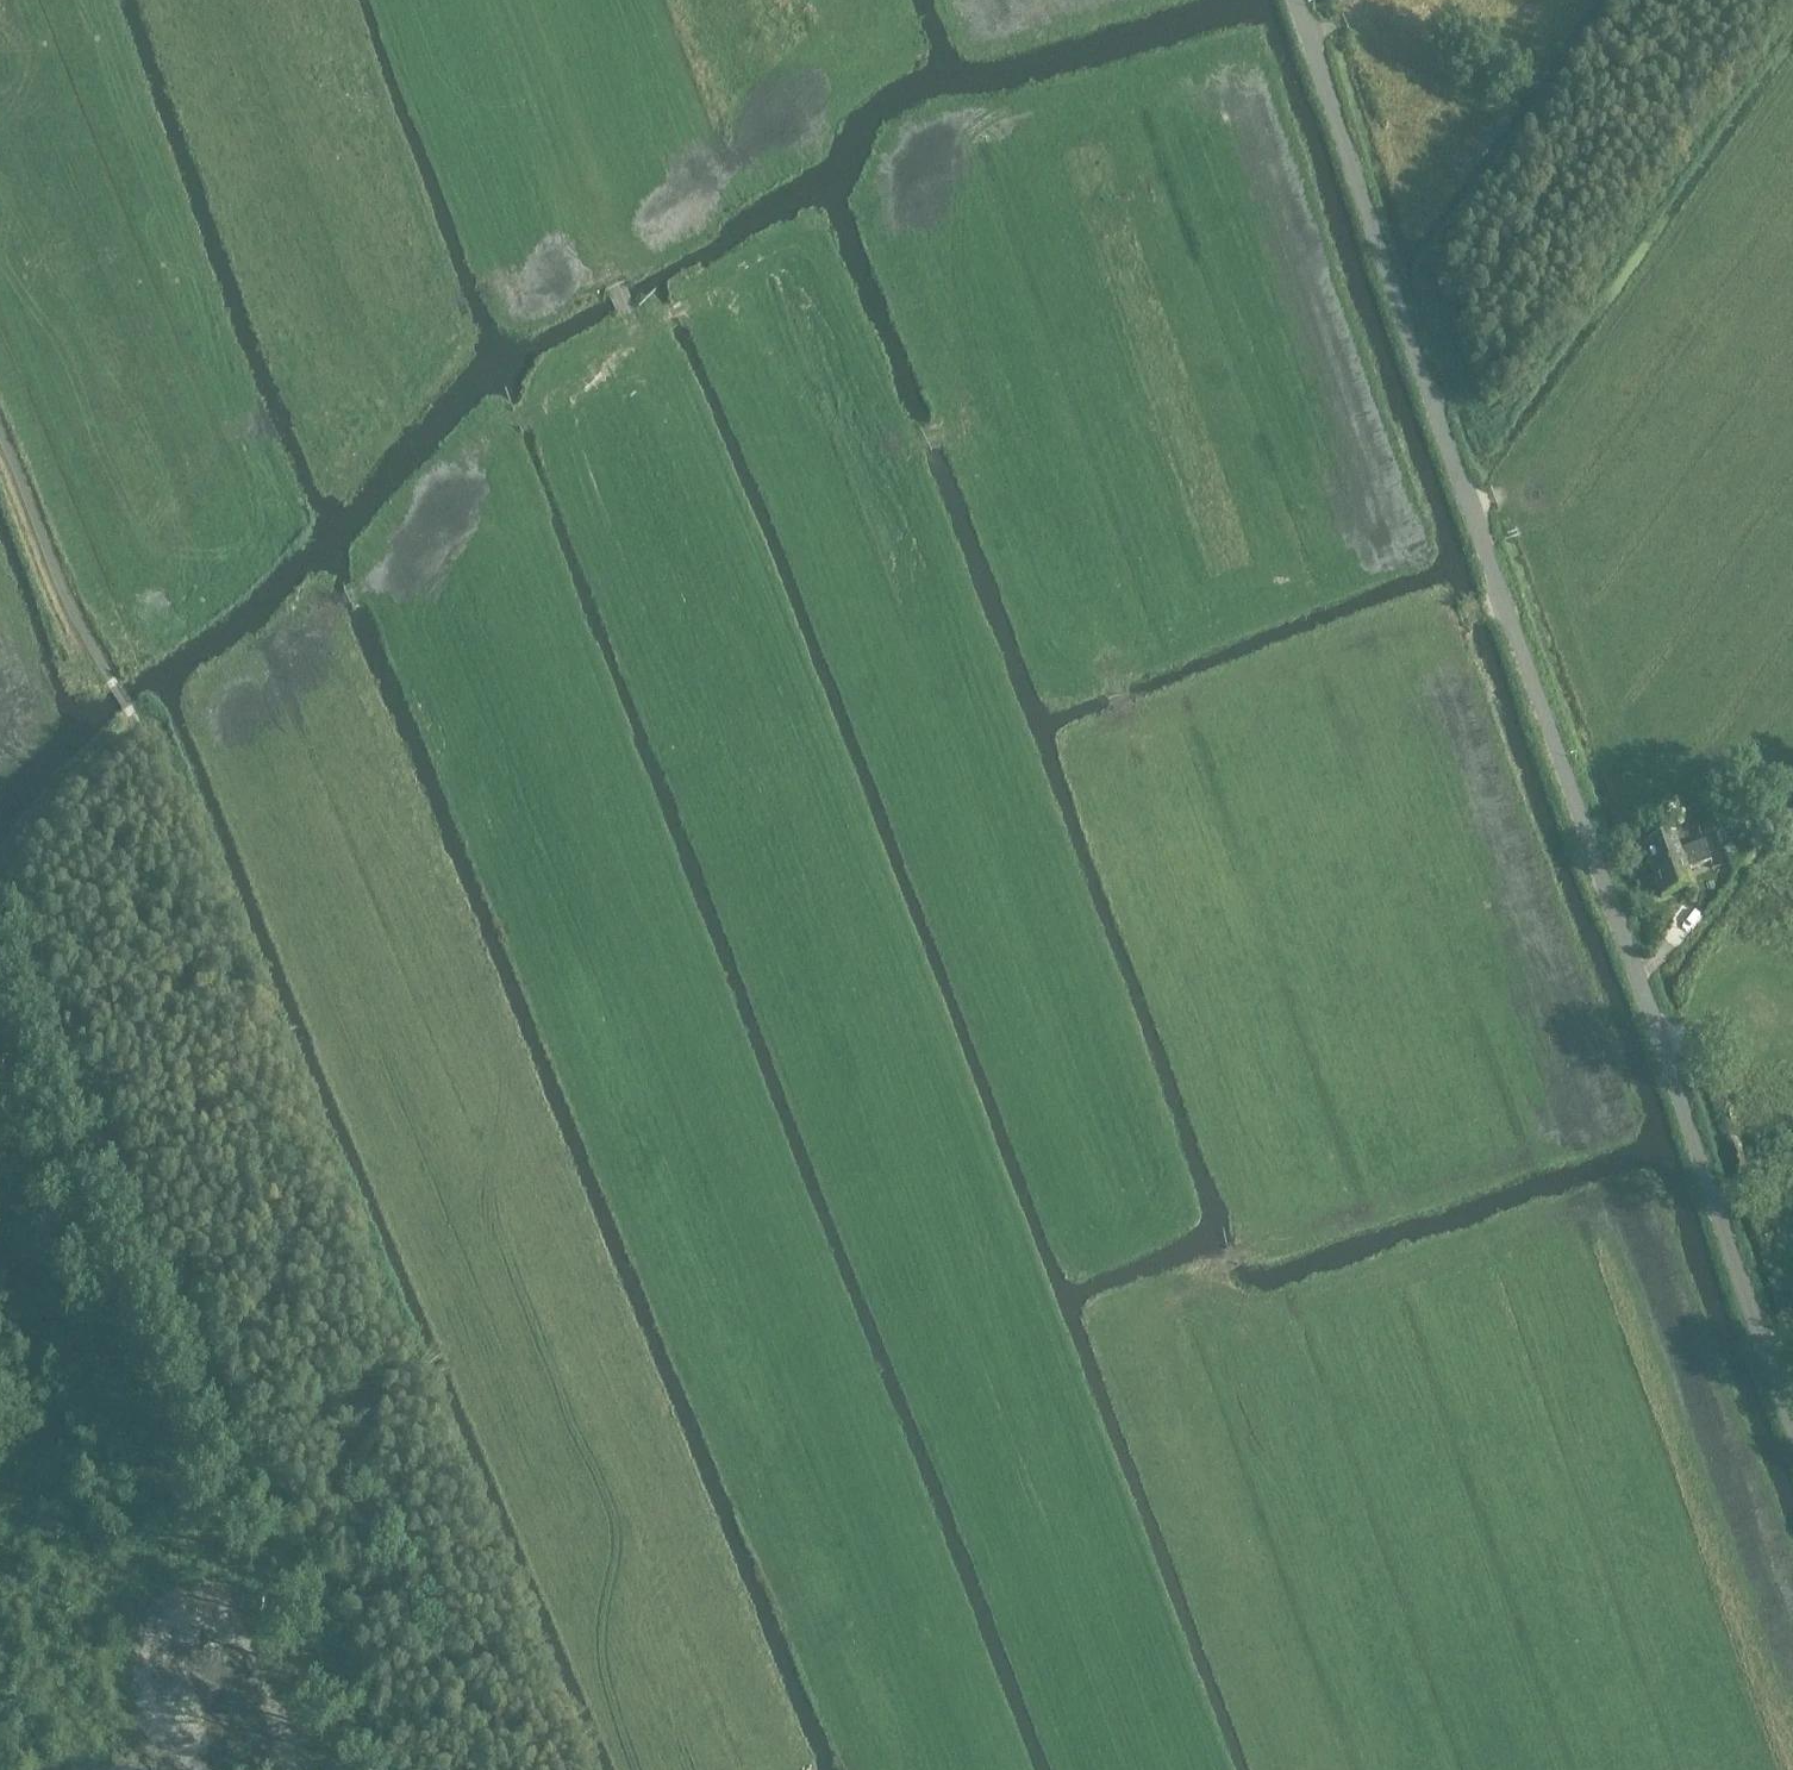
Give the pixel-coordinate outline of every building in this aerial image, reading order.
[(1652,874),(1706,852),(1703,842),(1680,850),(1675,836),(1642,847),(1652,874)] [(1706,852),(1652,874),(1661,898),(1693,885),(1688,870),(1710,862),(1706,852)] [(1682,900),(1658,936),(1680,951),(1704,915),(1682,900)]
